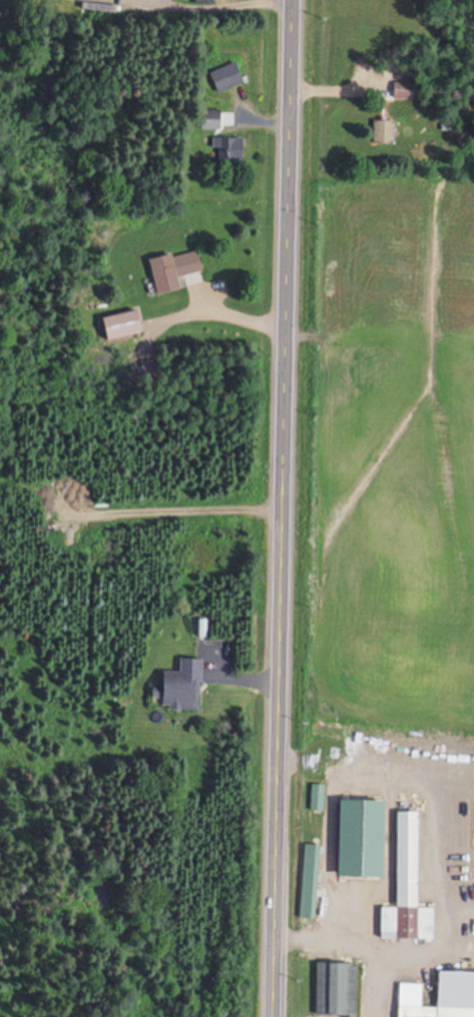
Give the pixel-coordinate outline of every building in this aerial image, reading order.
[(204,74),(211,94),(244,82),(237,62),(204,74)] [(406,100),(406,83),(388,83),(388,100),(406,100)] [(195,111),(195,130),(217,131),(218,111),(195,111)] [(369,122),(369,145),(391,145),(391,122),(369,122)] [(239,139),(209,140),(209,163),(240,163),(239,139)] [(150,295),(174,290),(172,277),(197,273),(193,251),(143,260),(150,295)] [(97,320),(102,342),(139,333),(134,311),(97,320)] [(153,672),(152,710),(194,711),(195,660),(173,659),(172,673),(153,672)] [(330,801),(329,878),(374,878),(375,801),(330,801)] [(410,909),(411,813),(390,813),(390,909),(374,908),(374,940),(427,940),(427,909),(410,909)] [(315,920),(318,847),(300,846),(297,919),(315,920)] [(311,1016),(353,1016),(354,964),(311,964),(311,1016)] [(431,972),(430,1008),(413,1008),(413,1001),(391,1001),(391,1016),(473,1016),(473,974),(431,972)]
